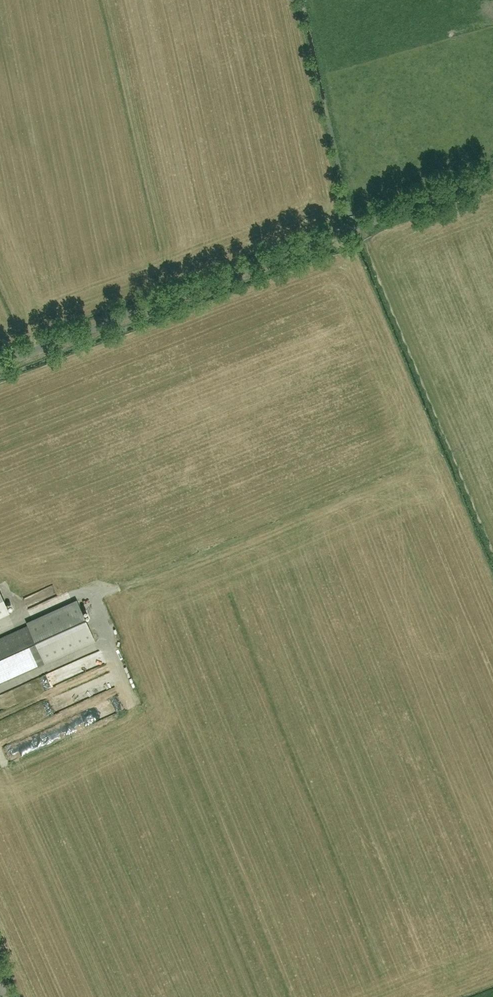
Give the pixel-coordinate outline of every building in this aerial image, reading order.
[(8,613),(0,594),(0,616),(8,613)] [(29,625),(0,638),(0,683),(95,640),(78,603),(29,625)] [(81,653),(81,663),(100,662),(100,652),(81,653)] [(61,665),(38,674),(42,685),(65,675),(61,665)] [(104,674),(68,689),(74,702),(109,687),(104,674)]
